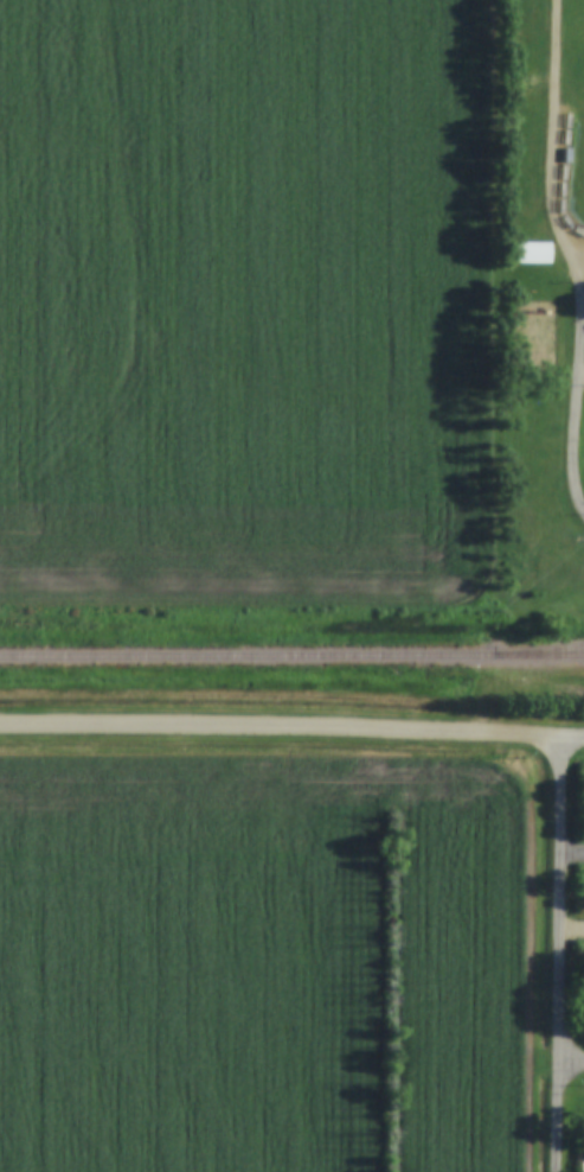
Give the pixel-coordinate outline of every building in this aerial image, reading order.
[(513,243),(551,243),(551,265),(513,265),(513,243)]
